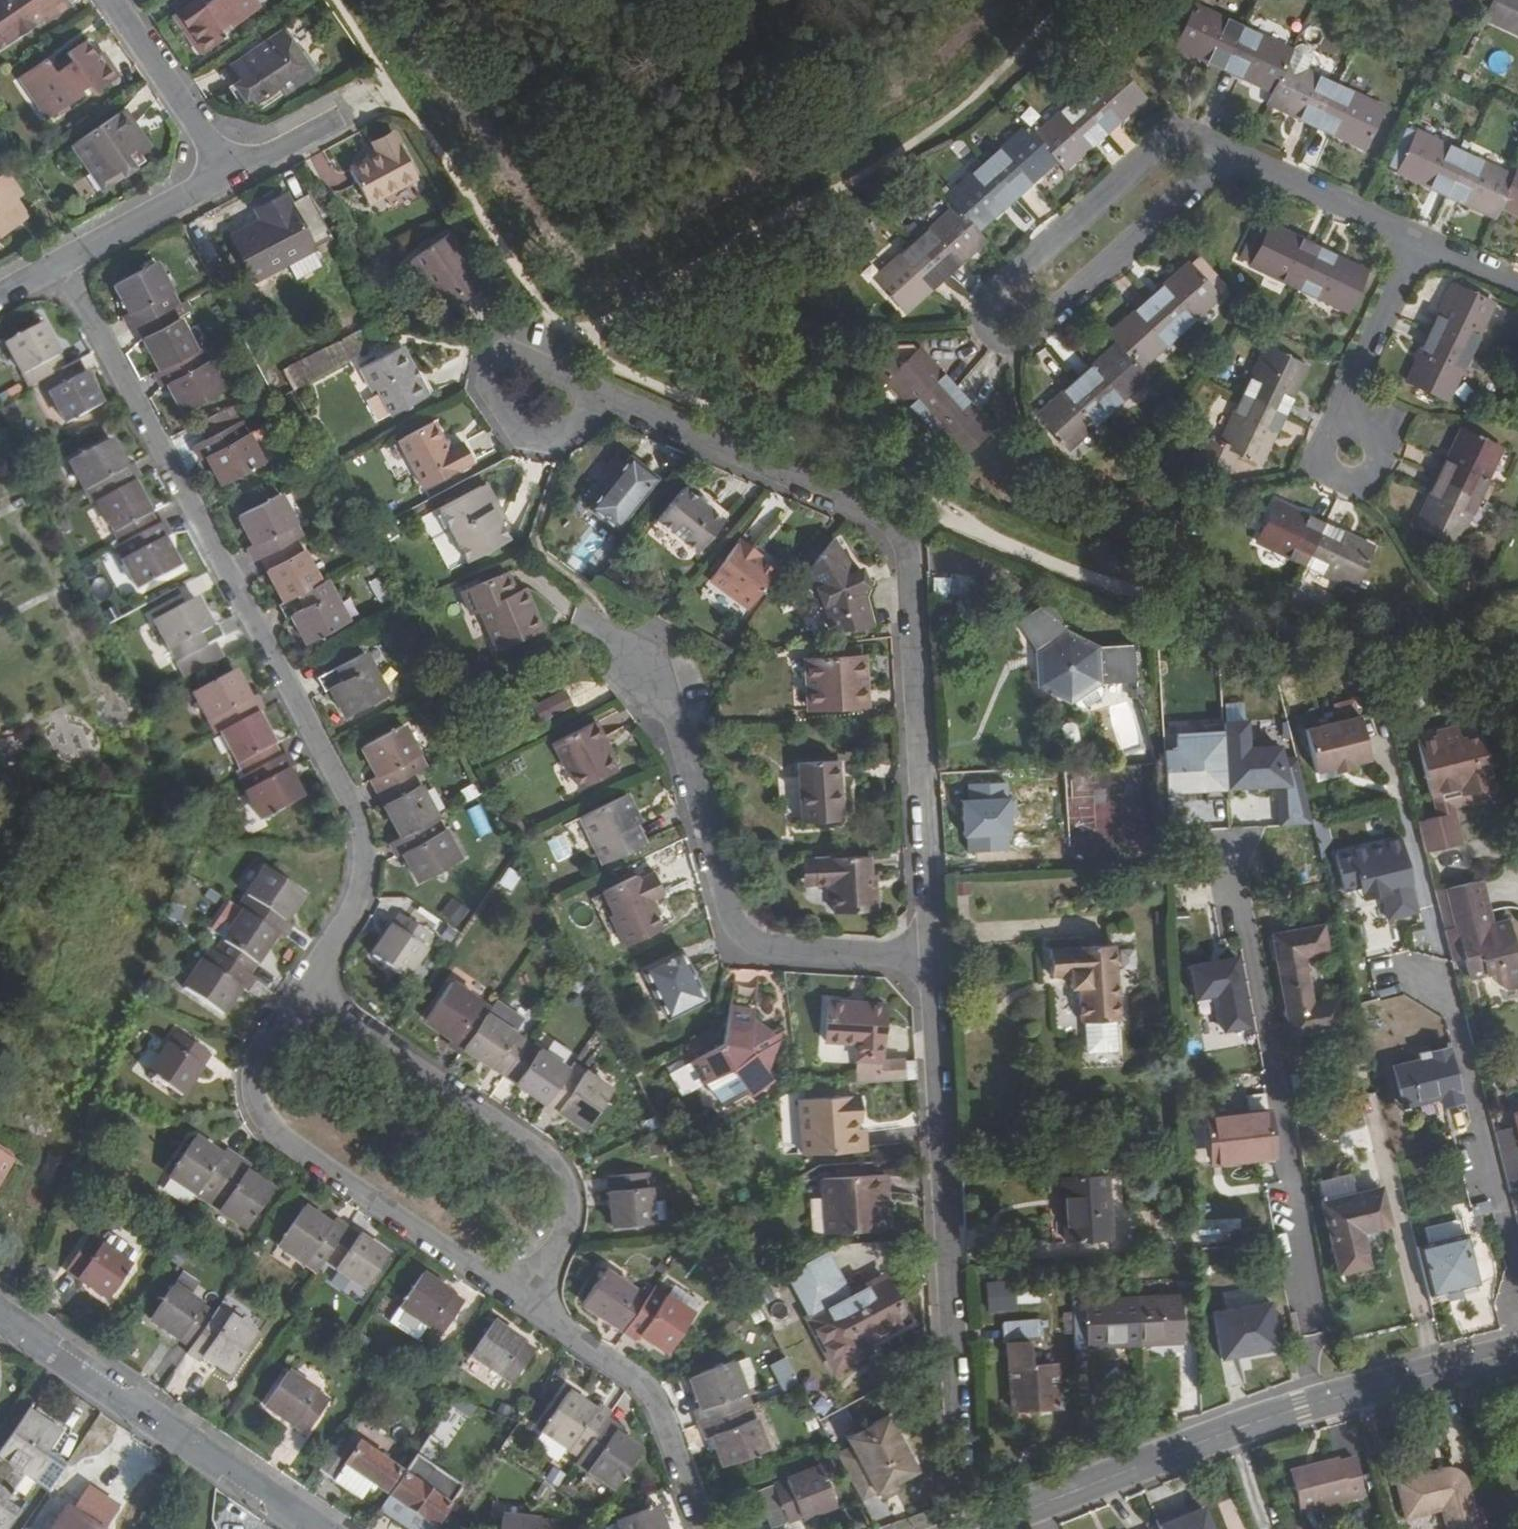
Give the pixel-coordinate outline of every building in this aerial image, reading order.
[(5,0),(0,0),(0,35),(5,42),(36,22),(33,18),(39,14),(44,22),(69,5),(66,0),(10,0),(6,3),(5,0)] [(228,23),(259,3),(257,0),(187,0),(179,6),(189,22),(184,25),(201,50),(225,33),(222,28),(219,24),(225,19),(228,23)] [(1486,18),(1517,33),(1517,0),(1495,0),(1486,18)] [(1197,4),(1178,46),(1197,56),(1201,48),(1213,54),(1209,62),(1226,69),(1246,26),(1197,4)] [(189,22),(179,6),(173,9),(184,25),(189,22)] [(222,28),(228,23),(225,19),(219,24),(222,28)] [(282,88),(305,74),(291,53),(299,48),(282,25),(262,39),(265,43),(257,49),(254,44),(230,61),(240,75),(234,80),(244,95),(250,91),(254,97),(278,81),(282,88)] [(1246,26),(1226,69),(1243,77),(1246,70),(1257,75),(1254,82),(1273,91),(1288,60),(1293,48),(1246,26)] [(53,72),(44,59),(19,75),(49,120),(86,96),(80,87),(88,82),(93,89),(116,74),(101,51),(94,55),(84,39),(65,52),(71,60),(53,72)] [(262,39),(254,44),(257,49),(265,43),(262,39)] [(305,44),(299,48),(291,53),(305,74),(318,64),(305,44)] [(1213,54),(1201,48),(1197,56),(1209,62),(1213,54)] [(1273,91),(1268,102),(1289,112),(1293,104),(1304,110),(1301,117),(1317,125),(1336,82),(1288,60),(1273,91)] [(1115,63),(1076,98),(1107,133),(1120,121),(1114,114),(1124,106),(1130,112),(1146,97),(1115,63)] [(1257,75),(1246,70),(1243,77),(1254,82),(1257,75)] [(1336,82),(1317,125),(1334,133),(1337,125),(1347,131),(1344,138),(1366,147),(1385,105),(1336,82)] [(1076,98),(1036,134),(1058,160),(1067,169),(1083,154),(1078,148),(1087,139),(1093,145),(1107,133),(1076,98)] [(1304,110),(1293,104),(1289,112),(1301,117),(1304,110)] [(1130,112),(1124,106),(1114,114),(1120,121),(1130,112)] [(130,134),(136,129),(123,107),(116,111),(130,134)] [(99,163),(110,179),(143,157),(139,152),(150,144),(139,128),(136,129),(130,134),(116,111),(71,141),(90,169),(99,163)] [(1027,125),(989,159),(1020,194),(1033,182),(1028,175),(1037,166),(1043,173),(1058,160),(1036,134),(1027,125)] [(1347,131),(1337,125),(1334,133),(1344,138),(1347,131)] [(1419,131),(1400,172),(1421,182),(1424,175),(1435,180),(1432,187),(1449,195),(1468,153),(1419,131)] [(378,152),(350,167),(369,202),(417,176),(394,135),(375,146),(378,152)] [(1093,145),(1087,139),(1078,148),(1083,154),(1093,145)] [(1468,153),(1449,195),(1464,202),(1468,195),(1479,201),(1476,207),(1496,217),(1502,205),(1516,175),(1468,153)] [(989,159),(948,196),(956,206),(979,231),(996,216),(990,209),(1000,200),(1006,206),(1020,194),(989,159)] [(99,163),(90,169),(101,185),(110,179),(99,163)] [(1043,173),(1037,166),(1028,175),(1033,182),(1043,173)] [(27,217),(16,198),(21,195),(4,171),(0,174),(0,235),(27,217)] [(1516,175),(1502,205),(1517,213),(1517,171),(1516,175)] [(1435,180),(1424,175),(1421,182),(1432,187),(1435,180)] [(307,194),(288,204),(260,220),(261,222),(231,238),(253,280),(332,238),(307,194)] [(255,211),(260,220),(288,204),(284,195),(255,211)] [(1468,195),(1464,202),(1476,207),(1479,201),(1468,195)] [(1006,206),(1000,200),(990,209),(996,216),(1006,206)] [(956,206),(916,242),(947,277),(960,264),(955,259),(965,250),(970,255),(987,241),(979,231),(956,206)] [(1253,263),(1252,265),(1299,288),(1300,288),(1348,311),(1368,271),(1348,260),(1344,268),(1333,262),(1336,255),(1320,247),(1304,239),(1300,247),(1288,240),(1291,233),(1272,224),(1271,226),(1260,221),(1242,258),(1253,263)] [(1291,233),(1288,240),(1300,247),(1304,239),(1291,233)] [(411,261),(442,307),(459,295),(462,300),(481,287),(447,237),(411,261)] [(916,242),(877,278),(907,312),(924,297),(919,292),(928,284),(933,289),(947,277),(916,242)] [(970,255),(965,250),(955,259),(960,264),(970,255)] [(1348,260),(1336,255),(1333,262),(1344,268),(1348,260)] [(1163,285),(1150,297),(1181,332),(1220,297),(1217,293),(1226,285),(1201,258),(1193,265),(1189,261),(1172,276),(1177,283),(1168,291),(1163,285)] [(173,305),(179,302),(157,261),(117,283),(132,311),(124,315),(131,328),(138,324),(162,367),(155,371),(161,383),(168,380),(183,408),(224,387),(202,345),(196,349),(173,305)] [(1177,283),(1172,276),(1163,285),(1168,291),(1177,283)] [(933,289),(928,284),(919,292),(924,297),(933,289)] [(1431,332),(1473,352),(1479,339),(1497,304),(1456,284),(1446,304),(1452,307),(1446,319),(1440,316),(1431,332)] [(445,312),(462,300),(459,295),(442,307),(445,312)] [(1118,344),(1141,368),(1181,332),(1150,297),(1135,310),(1141,317),(1131,325),(1126,319),(1109,334),(1118,344)] [(1452,307),(1446,304),(1440,316),(1446,319),(1452,307)] [(1141,317),(1135,310),(1126,319),(1131,325),(1141,317)] [(65,366),(42,325),(7,343),(29,385),(44,377),(68,423),(103,405),(79,359),(65,366)] [(1418,360),(1408,380),(1450,401),(1466,366),(1470,357),(1473,352),(1431,332),(1423,348),(1430,352),(1426,363),(1418,360)] [(1479,339),(1473,352),(1486,359),(1493,346),(1479,339)] [(1091,367),(1078,378),(1108,413),(1148,377),(1141,368),(1118,344),(1102,358),(1107,363),(1097,372),(1091,367)] [(402,348),(396,351),(413,382),(419,379),(402,348)] [(1239,453),(1261,463),(1271,443),(1264,439),(1270,427),(1278,431),(1285,415),(1293,399),(1286,395),(1292,384),(1298,387),(1308,367),(1267,348),(1244,395),(1220,443),(1206,436),(1195,457),(1229,472),(1239,453)] [(1430,352),(1423,348),(1418,360),(1426,363),(1430,352)] [(887,379),(923,418),(956,388),(945,374),(939,379),(931,369),(936,364),(921,349),(887,379)] [(413,382),(396,351),(359,371),(370,394),(374,391),(388,418),(428,397),(419,379),(413,382)] [(293,388),(316,378),(306,356),(284,366),(293,388)] [(1486,365),(1470,357),(1466,366),(1481,374),(1486,365)] [(1102,358),(1091,367),(1097,372),(1107,363),(1102,358)] [(936,364),(931,369),(939,379),(945,374),(936,364)] [(1078,378),(1039,415),(1069,448),(1108,413),(1078,378)] [(1298,387),(1292,384),(1286,395),(1293,399),(1298,387)] [(923,418),(958,459),(992,428),(977,410),(971,415),(963,406),(969,401),(956,388),(923,418)] [(969,401),(963,406),(971,415),(977,410),(969,401)] [(252,414),(235,423),(227,407),(192,425),(200,441),(187,448),(194,460),(200,457),(216,486),(257,465),(274,456),(252,414)] [(432,423),(397,444),(422,490),(471,464),(461,444),(447,452),(432,423)] [(1278,431),(1270,427),(1264,439),(1271,443),(1278,431)] [(1448,459),(1441,475),(1481,495),(1503,448),(1463,428),(1453,448),(1460,451),(1455,463),(1448,459)] [(157,525),(133,480),(139,477),(133,465),(127,468),(112,440),(71,462),(92,502),(97,499),(121,543),(116,546),(138,589),(179,567),(164,538),(170,534),(163,521),(157,525)] [(1460,451),(1453,448),(1448,459),(1455,463),(1460,451)] [(607,493),(601,489),(585,510),(613,532),(654,478),(626,457),(610,478),(616,482),(607,493)] [(1427,504),(1417,525),(1458,544),(1481,495),(1441,475),(1432,493),(1439,496),(1434,507),(1427,504)] [(610,478),(601,489),(607,493),(616,482),(610,478)] [(493,505),(496,504),(487,488),(478,488),(438,510),(466,563),(507,540),(498,523),(491,511),(493,505)] [(705,510),(694,500),(680,489),(654,522),(694,553),(727,513),(712,502),(710,504),(705,510)] [(293,613),(308,642),(348,621),(326,578),(320,582),(296,538),(303,535),(281,493),(239,514),(255,543),(248,547),(255,559),(262,556),(286,601),(279,604),(286,617),(293,613)] [(1439,496),(1432,493),(1427,504),(1434,507),(1439,496)] [(699,495),(694,500),(705,510),(710,504),(699,495)] [(1354,587),(1374,546),(1353,535),(1349,543),(1338,537),(1341,530),(1326,523),(1309,514),(1305,521),(1294,516),(1297,509),(1278,499),(1258,541),(1306,564),(1354,587)] [(504,519),(496,504),(493,505),(491,511),(498,523),(504,519)] [(1297,509),(1294,516),(1305,521),(1309,514),(1297,509)] [(1341,530),(1338,537),(1349,543),(1353,535),(1341,530)] [(748,554),(752,549),(738,539),(708,581),(746,610),(774,572),(756,560),(748,554)] [(827,608),(830,635),(869,631),(863,591),(870,587),(860,567),(850,571),(828,541),(805,573),(816,588),(814,589),(825,609),(827,608)] [(748,554),(756,560),(760,555),(752,549),(748,554)] [(525,635),(527,638),(541,632),(523,591),(514,595),(505,575),(462,594),(471,616),(478,613),(496,652),(511,645),(512,641),(525,635)] [(202,595),(162,617),(193,675),(228,654),(220,639),(230,632),(223,621),(218,625),(202,595)] [(1035,684),(1062,697),(1057,624),(1045,606),(1016,624),(1033,650),(1035,684)] [(1100,685),(1127,684),(1134,684),(1132,652),(1098,653),(1066,637),(1057,624),(1062,697),(1072,702),(1100,685)] [(511,645),(527,638),(525,635),(512,641),(511,645)] [(358,655),(311,680),(316,691),(324,687),(340,718),(381,697),(358,655)] [(855,693),(862,692),(859,659),(852,660),(855,693)] [(855,693),(852,660),(802,663),(807,713),(863,709),(862,692),(855,693)] [(221,731),(245,775),(239,778),(261,819),(302,798),(287,770),(293,767),(286,753),(279,756),(256,713),(263,710),(255,695),(249,699),(233,670),(193,692),(216,734),(221,731)] [(1359,716),(1305,730),(1316,773),(1334,769),(1335,773),(1352,769),(1351,764),(1370,760),(1359,716)] [(1168,794),(1274,788),(1276,825),(1299,824),(1294,741),(1253,743),(1251,718),(1224,719),(1224,728),(1177,731),(1178,747),(1165,748),(1168,794)] [(561,765),(565,763),(579,791),(614,773),(601,745),(605,743),(595,721),(550,742),(561,765)] [(403,851),(417,879),(459,857),(413,772),(424,766),(403,724),(363,746),(378,773),(371,777),(402,835),(389,842),(397,855),(403,851)] [(1445,805),(1449,798),(1458,796),(1468,800),(1487,795),(1492,788),(1479,734),(1459,739),(1455,727),(1433,732),(1434,738),(1414,743),(1427,797),(1433,797),(1435,807),(1445,805)] [(797,764),(802,824),(840,821),(836,761),(797,764)] [(1222,797),(1197,799),(1199,828),(1225,826),(1222,797)] [(1445,805),(1435,807),(1438,820),(1453,816),(1449,798),(1445,805)] [(647,847),(638,829),(635,830),(630,820),(637,816),(629,799),(583,820),(597,848),(600,846),(609,865),(647,847)] [(643,827),(637,816),(630,820),(635,830),(638,829),(643,827)] [(1417,825),(1425,856),(1460,847),(1453,816),(1438,820),(1417,825)] [(547,841),(557,861),(573,854),(563,833),(547,841)] [(1418,912),(1401,839),(1335,855),(1343,891),(1359,887),(1369,885),(1372,897),(1381,895),(1387,920),(1418,912)] [(810,860),(812,885),(825,883),(826,899),(831,899),(832,915),(875,912),(874,892),(868,892),(867,874),(866,857),(810,860)] [(812,885),(810,860),(798,861),(799,885),(812,885)] [(263,869),(237,908),(243,912),(216,953),(210,949),(183,988),(221,1014),(240,987),(245,991),(254,978),(248,974),(275,934),(281,938),(290,925),(285,920),(302,895),(263,869)] [(664,930),(658,918),(651,904),(656,901),(666,896),(656,874),(640,883),(637,878),(605,895),(616,917),(619,916),(627,931),(621,935),(628,949),(664,930)] [(1454,922),(1484,915),(1477,884),(1446,891),(1454,922)] [(1369,885),(1359,887),(1362,900),(1372,897),(1369,885)] [(454,924),(468,910),(454,895),(440,909),(454,924)] [(663,916),(656,901),(651,904),(658,918),(663,916)] [(398,915),(370,956),(404,979),(432,938),(398,915)] [(1484,915),(1454,922),(1456,930),(1458,937),(1488,930),(1484,915)] [(613,920),(621,935),(627,931),(619,916),(616,917),(613,920)] [(1517,990),(1517,968),(1508,925),(1488,930),(1458,937),(1456,930),(1444,933),(1452,965),(1463,963),(1467,982),(1491,976),(1493,985),(1506,993),(1517,990)] [(1339,1026),(1335,1001),(1311,1004),(1302,954),(1326,950),(1322,927),(1272,935),(1290,1034),(1339,1026)] [(1115,945),(1048,948),(1050,975),(1068,974),(1069,988),(1078,987),(1080,1022),(1119,1020),(1115,945)] [(683,953),(644,973),(671,1023),(708,1004),(683,953)] [(1236,955),(1189,963),(1195,997),(1216,993),(1223,1029),(1249,1024),(1236,955)] [(512,1030),(488,1013),(491,1008),(452,982),(426,1020),(452,1037),(447,1043),(460,1052),(464,1046),(548,1103),(544,1108),(556,1117),(560,1111),(586,1129),(612,1091),(574,1065),(571,1070),(512,1030)] [(488,1013),(512,1030),(522,1016),(497,999),(491,1008),(488,1013)] [(845,1003),(845,1000),(826,999),(824,1039),(856,1040),(855,1058),(881,1059),(884,1002),(863,1001),(862,1004),(845,1003)] [(753,1029),(754,1006),(731,1005),(727,1043),(695,1060),(708,1084),(710,1083),(726,1108),(735,1103),(736,1105),(748,1098),(747,1096),(751,1093),(753,1096),(771,1078),(765,1070),(778,1041),(753,1029)] [(1115,1020),(1084,1022),(1086,1052),(1117,1051),(1115,1020)] [(177,1032),(151,1072),(182,1094),(202,1068),(207,1071),(216,1059),(177,1032)] [(157,1036),(138,1059),(147,1067),(167,1044),(157,1036)] [(1415,1064),(1387,1070),(1397,1108),(1437,1099),(1438,1107),(1457,1104),(1444,1050),(1424,1054),(1426,1062),(1415,1064)] [(1424,1053),(1413,1055),(1415,1064),(1426,1062),(1424,1054),(1424,1053)] [(914,1061),(904,1062),(905,1080),(916,1080),(914,1061)] [(892,1062),(893,1081),(902,1081),(901,1062),(892,1062)] [(853,1097),(798,1100),(801,1155),(864,1151),(863,1128),(854,1128),(853,1097)] [(1267,1112),(1206,1119),(1211,1163),(1272,1156),(1267,1112)] [(1507,1196),(1517,1193),(1517,1134),(1516,1127),(1492,1133),(1507,1196)] [(222,1158),(197,1141),(171,1179),(245,1230),(271,1192),(245,1175),(250,1168),(227,1152),(222,1158)] [(13,1164),(9,1162),(13,1157),(0,1149),(0,1184),(13,1164)] [(643,1162),(603,1166),(608,1215),(648,1211),(643,1162)] [(1105,1175),(1060,1178),(1064,1242),(1109,1240),(1105,1175)] [(823,1234),(877,1231),(876,1198),(884,1198),(884,1177),(820,1181),(823,1234)] [(1321,1206),(1351,1198),(1348,1188),(1318,1196),(1321,1206)] [(1379,1191),(1351,1198),(1321,1206),(1338,1275),(1367,1268),(1358,1232),(1388,1224),(1379,1191)] [(886,1230),(884,1198),(876,1198),(877,1231),(886,1230)] [(304,1208),(281,1241),(361,1296),(387,1258),(347,1230),(343,1235),(304,1208)] [(1217,1239),(1239,1240),(1240,1221),(1217,1219),(1217,1239)] [(1427,1246),(1415,1248),(1429,1306),(1456,1299),(1455,1291),(1476,1285),(1461,1221),(1423,1230),(1427,1246)] [(830,1249),(788,1273),(837,1368),(869,1352),(864,1343),(908,1319),(887,1279),(854,1297),(830,1249)] [(75,1261),(53,1293),(93,1321),(116,1289),(75,1261)] [(579,1304),(633,1341),(638,1336),(663,1353),(690,1314),(652,1287),(644,1298),(602,1272),(579,1304)] [(439,1338),(462,1304),(420,1275),(397,1308),(439,1338)] [(988,1310),(1032,1308),(1031,1282),(987,1283),(988,1310)] [(1070,1298),(1072,1346),(1196,1340),(1194,1291),(1070,1298)] [(1270,1303),(1210,1314),(1219,1360),(1278,1349),(1270,1303)] [(164,1306),(139,1344),(165,1362),(162,1367),(186,1384),(190,1379),(216,1397),(242,1359),(164,1306)] [(1290,1323),(1295,1351),(1302,1350),(1297,1322),(1290,1323)] [(1024,1344),(1038,1343),(1036,1323),(999,1325),(1000,1345),(1002,1345),(1007,1413),(1056,1410),(1052,1367),(1026,1369),(1024,1344)] [(491,1324),(467,1358),(509,1387),(533,1352),(491,1324)] [(786,1355),(770,1363),(782,1390),(798,1382),(786,1355)] [(743,1360),(729,1365),(740,1392),(754,1387),(743,1360)] [(708,1437),(720,1467),(763,1451),(740,1392),(729,1365),(729,1363),(686,1379),(697,1408),(689,1411),(700,1439),(708,1437)] [(565,1395),(538,1434),(576,1459),(572,1464),(610,1491),(637,1452),(610,1434),(614,1428),(602,1421),(607,1414),(596,1407),(592,1413),(565,1395)] [(276,1398),(253,1430),(295,1458),(317,1426),(276,1398)] [(0,1447),(0,1528),(4,1528),(36,1483),(46,1490),(65,1463),(52,1456),(62,1440),(23,1413),(0,1447)] [(890,1414),(832,1445),(862,1500),(879,1490),(881,1494),(888,1496),(897,1491),(898,1484),(897,1481),(919,1469),(907,1447),(903,1449),(897,1438),(902,1436),(890,1414)] [(398,1473),(342,1434),(317,1470),(360,1501),(368,1489),(372,1492),(376,1487),(384,1492),(398,1473)] [(414,1456),(378,1510),(405,1528),(426,1528),(428,1525),(432,1528),(447,1507),(419,1488),(433,1469),(414,1456)] [(1334,1458),(1285,1472),(1296,1513),(1361,1496),(1350,1458),(1335,1462),(1334,1458)] [(821,1466),(774,1485),(774,1486),(758,1492),(774,1528),(789,1522),(789,1523),(837,1503),(821,1466)] [(1433,1472),(1447,1528),(1477,1528),(1464,1482),(1446,1487),(1441,1470),(1433,1472)] [(1433,1472),(1394,1482),(1404,1518),(1439,1508),(1445,1528),(1447,1528),(1433,1472)] [(72,1508),(58,1528),(104,1528),(72,1508)] [(656,1510),(619,1525),(619,1526),(621,1528),(663,1528),(656,1510)] [(1154,1523),(1157,1528),(1210,1528),(1202,1512),(1174,1523),(1171,1516),(1154,1523)] [(499,1516),(498,1528),(548,1528),(549,1520),(499,1516)]
